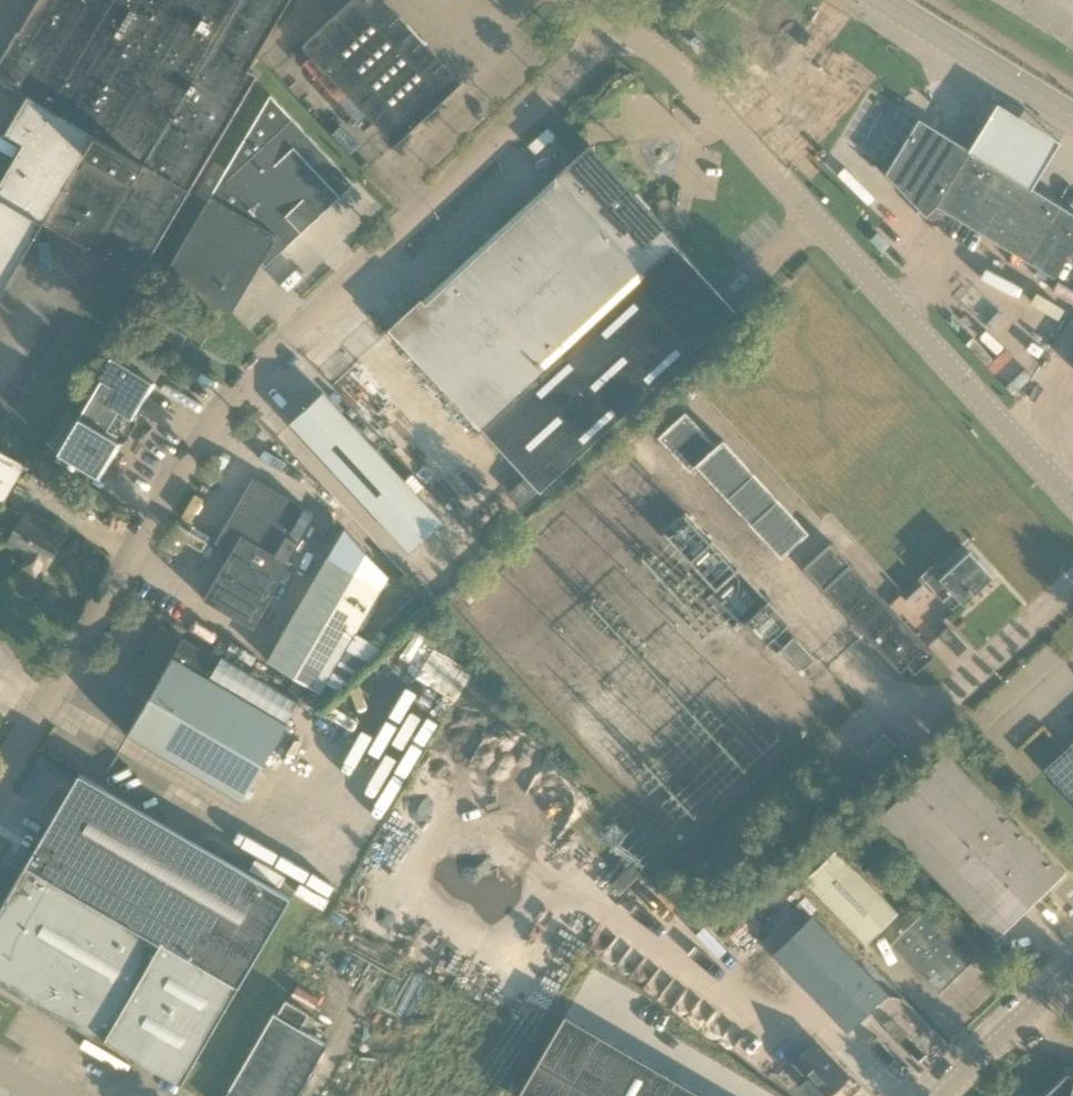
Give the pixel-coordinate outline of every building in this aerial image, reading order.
[(139,277),(258,76),(249,70),(291,0),(40,0),(22,31),(19,30),(0,62),(0,80),(28,96),(7,132),(25,143),(0,185),(0,297),(45,221),(139,277)] [(462,82),(384,0),(354,0),(304,46),(396,144),(462,82)] [(293,118),(271,94),(168,270),(233,308),(262,262),(265,265),(288,244),(354,182),(293,118)] [(996,103),(968,148),(1005,171),(1007,168),(1018,175),(1016,178),(1029,186),(1058,140),(996,103)] [(920,119),(888,173),(926,214),(927,216),(934,220),(944,220),(950,213),(1006,247),(1038,267),(1054,277),(1072,246),(1072,213),(1029,186),(1016,178),(1018,175),(1007,168),(1005,171),(968,148),(920,119)] [(451,396),(480,428),(546,367),(545,367),(674,247),(660,232),(667,226),(591,145),(390,331),(451,396)] [(545,367),(546,367),(480,428),(541,493),(735,312),(674,247),(545,367)] [(111,356),(117,346),(109,342),(103,351),(111,356)] [(159,384),(115,359),(94,396),(80,417),(118,438),(132,418),(138,421),(159,384)] [(324,393),(290,424),(410,554),(443,524),(324,393)] [(686,413),(659,438),(690,471),(697,465),(782,557),(808,533),(724,441),(717,446),(686,413)] [(118,438),(80,417),(60,451),(101,475),(121,441),(118,438)] [(24,464),(0,450),(0,505),(24,464)] [(275,553),(302,506),(253,478),(216,543),(231,552),(204,599),(253,627),(290,562),(275,553)] [(665,534),(717,589),(738,570),(686,514),(665,534)] [(21,568),(36,576),(44,563),(48,565),(63,539),(24,517),(9,543),(28,554),(21,568)] [(831,542),(803,568),(823,588),(890,660),(900,671),(908,665),(916,673),(936,654),(851,563),(831,542)] [(381,583),(329,553),(270,659),(322,688),(381,583)] [(970,553),(944,577),(933,567),(923,576),(945,601),(954,593),(964,604),(993,577),(970,553)] [(789,624),(738,570),(717,589),(706,599),(736,632),(744,625),(765,646),(789,624)] [(928,589),(918,578),(900,593),(911,604),(928,589)] [(968,647),(949,626),(939,635),(958,656),(968,647)] [(419,627),(400,657),(452,690),(466,667),(432,646),(437,638),(419,627)] [(129,733),(243,799),(286,725),(202,675),(213,656),(164,628),(136,677),(155,688),(129,733)] [(803,669),(814,659),(794,637),(782,647),(803,669)] [(258,670),(263,660),(253,655),(248,664),(258,670)] [(1072,745),(1072,744),(1045,768),(1072,800),(1072,744),(1072,745)] [(1064,874),(948,753),(880,817),(996,939),(1064,874)] [(0,914),(0,983),(103,1043),(105,1041),(180,1084),(250,965),(292,894),(83,772),(0,914)] [(862,873),(837,848),(805,879),(865,942),(897,911),(872,884),(862,873)] [(623,888),(647,860),(639,853),(615,881),(623,888)] [(872,884),(885,871),(875,860),(862,873),(872,884)] [(939,992),(972,961),(925,913),(899,939),(916,956),(911,964),(939,992)] [(813,916),(774,953),(848,1030),(887,994),(813,916)] [(300,1029),(309,1013),(287,1001),(278,1016),(273,1013),(224,1095),(295,1095),(326,1044),(300,1029)] [(518,1095),(705,1095),(566,1015),(518,1095)] [(810,1095),(825,1095),(846,1076),(815,1042),(795,1061),(810,1077),(801,1086),(810,1095)] [(1067,1075),(1045,1095),(1072,1095),(1072,1077),(1067,1075)]
